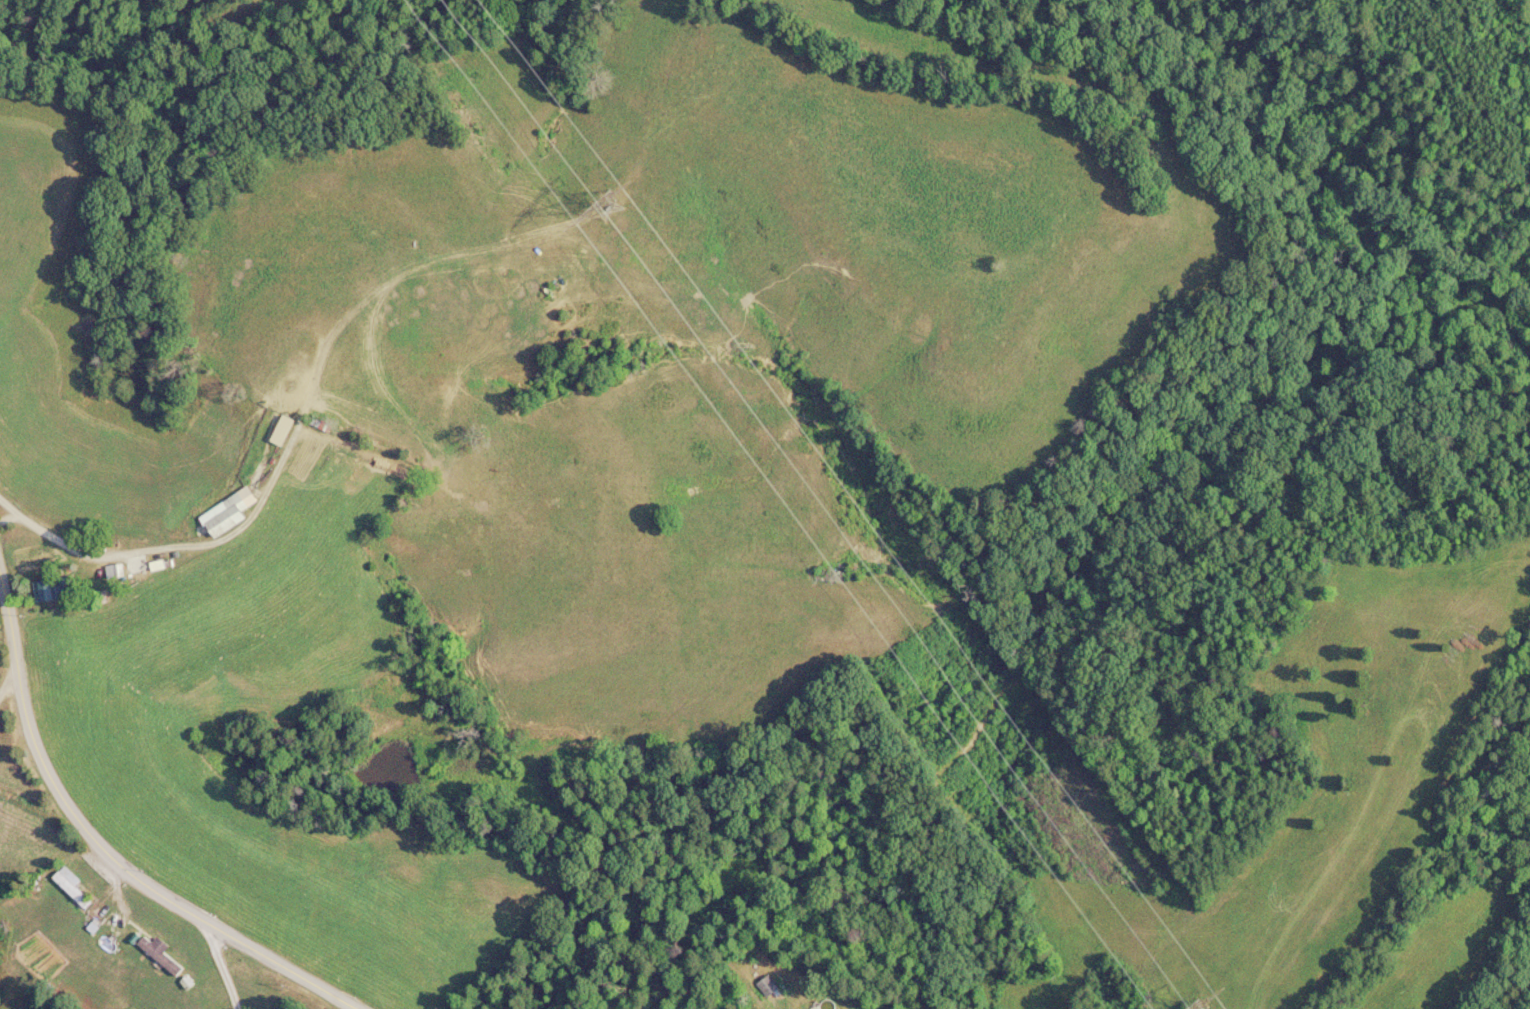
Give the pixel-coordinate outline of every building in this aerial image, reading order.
[(294,421),(282,414),(268,440),(279,447),(294,421)] [(240,511),(256,501),(247,486),(198,515),(212,538),(244,519),(240,511)] [(37,602),(74,597),(71,576),(34,581),(37,602)] [(84,909),(91,902),(75,886),(80,881),(64,866),(52,878),(84,909)] [(134,944),(175,978),(183,969),(164,953),(169,947),(156,937),(151,943),(141,935),(134,944)]
